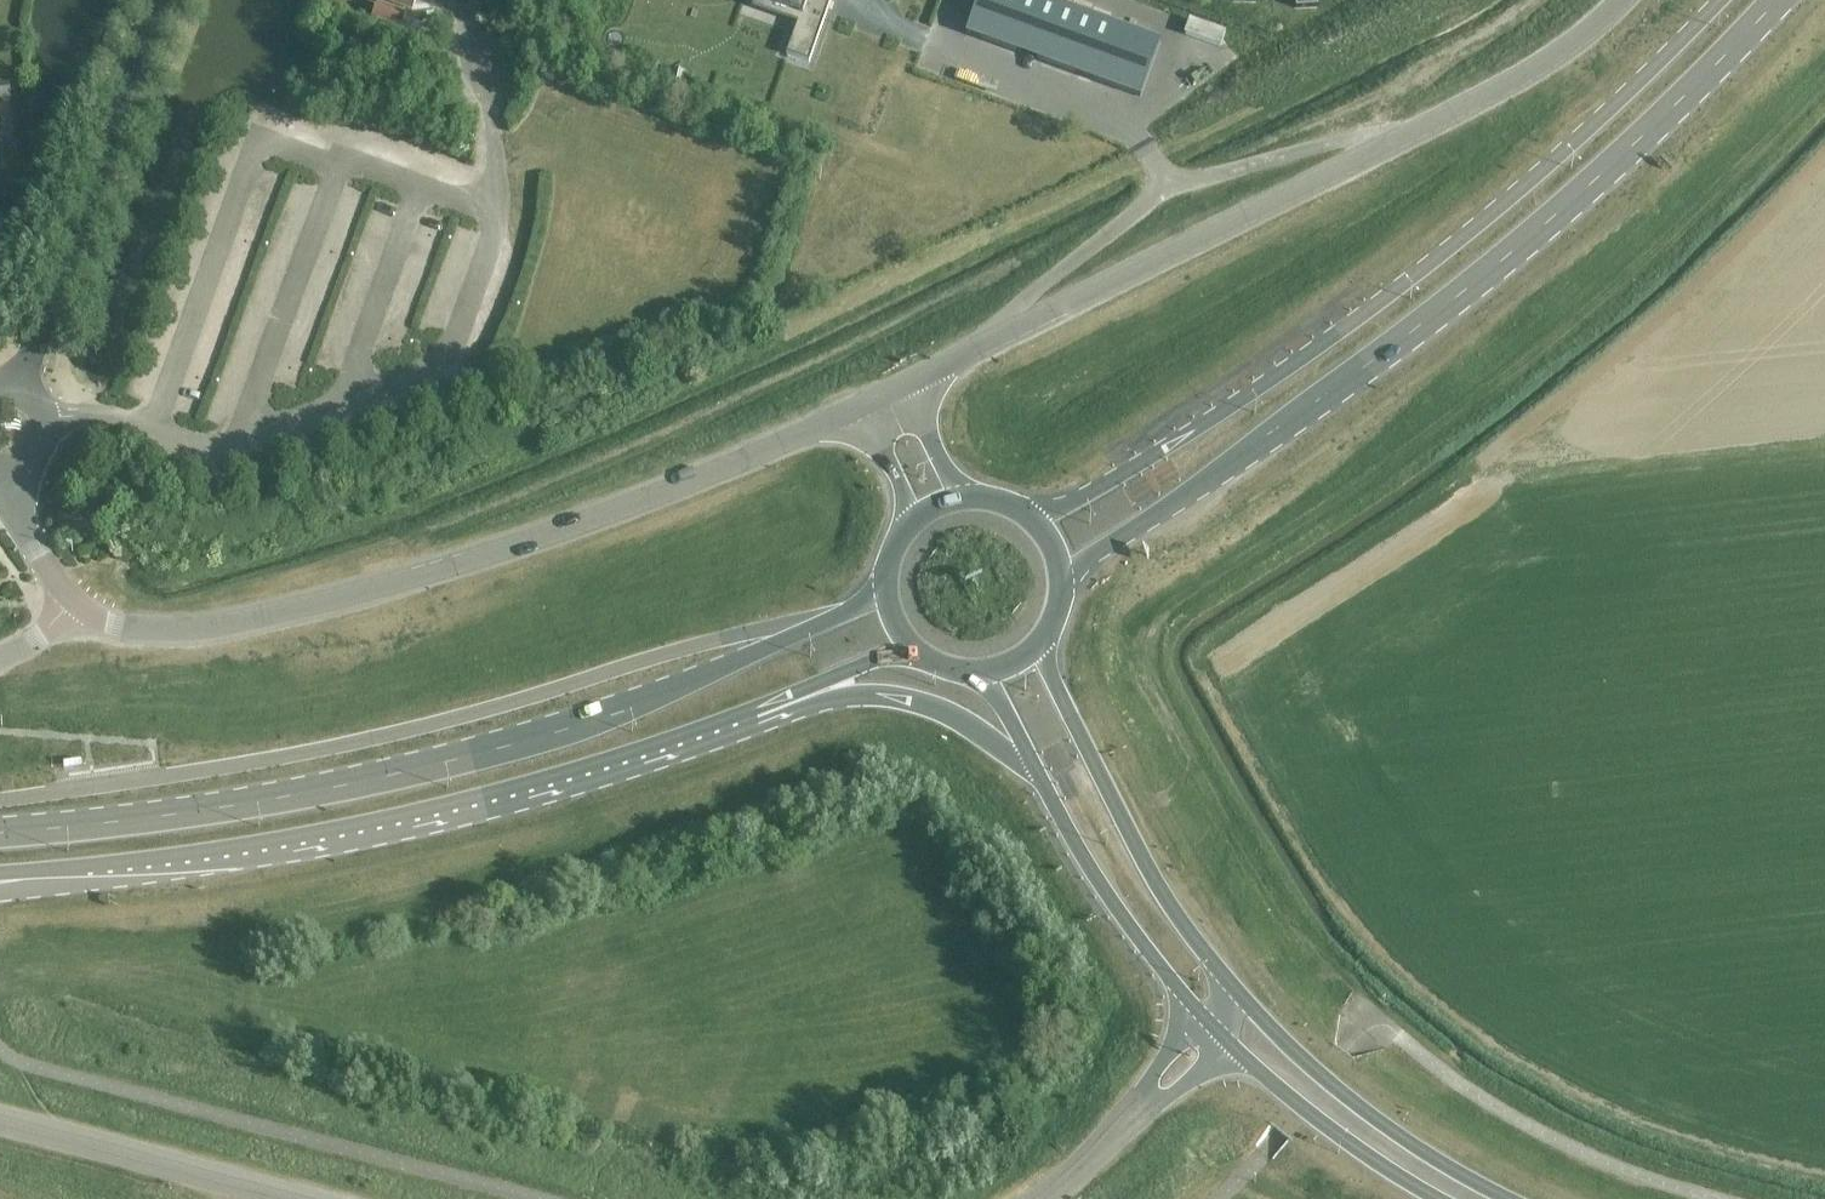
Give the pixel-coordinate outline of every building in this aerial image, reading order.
[(397,7),(395,12),(377,6),(372,19),(400,29),(405,16),(403,15),(404,10),(411,12),(416,0),(377,0),(397,7)] [(770,10),(802,21),(791,54),(787,52),(785,55),(809,63),(831,0),(773,0),(770,10)] [(965,34),(1140,98),(1160,42),(1042,0),(978,0),(965,34)] [(1295,9),(1317,7),(1317,0),(1295,0),(1295,9)] [(9,101),(8,86),(0,86),(0,102),(9,101)] [(87,475),(90,487),(99,484),(96,473),(87,475)]
